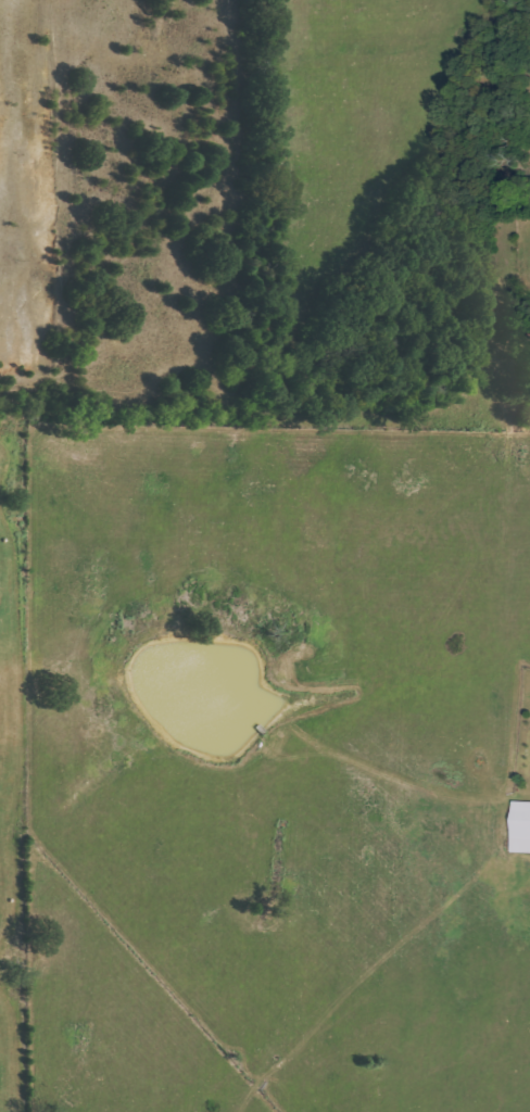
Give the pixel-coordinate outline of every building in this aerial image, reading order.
[(529,853),(529,802),(514,802),(513,853),(529,853)]
